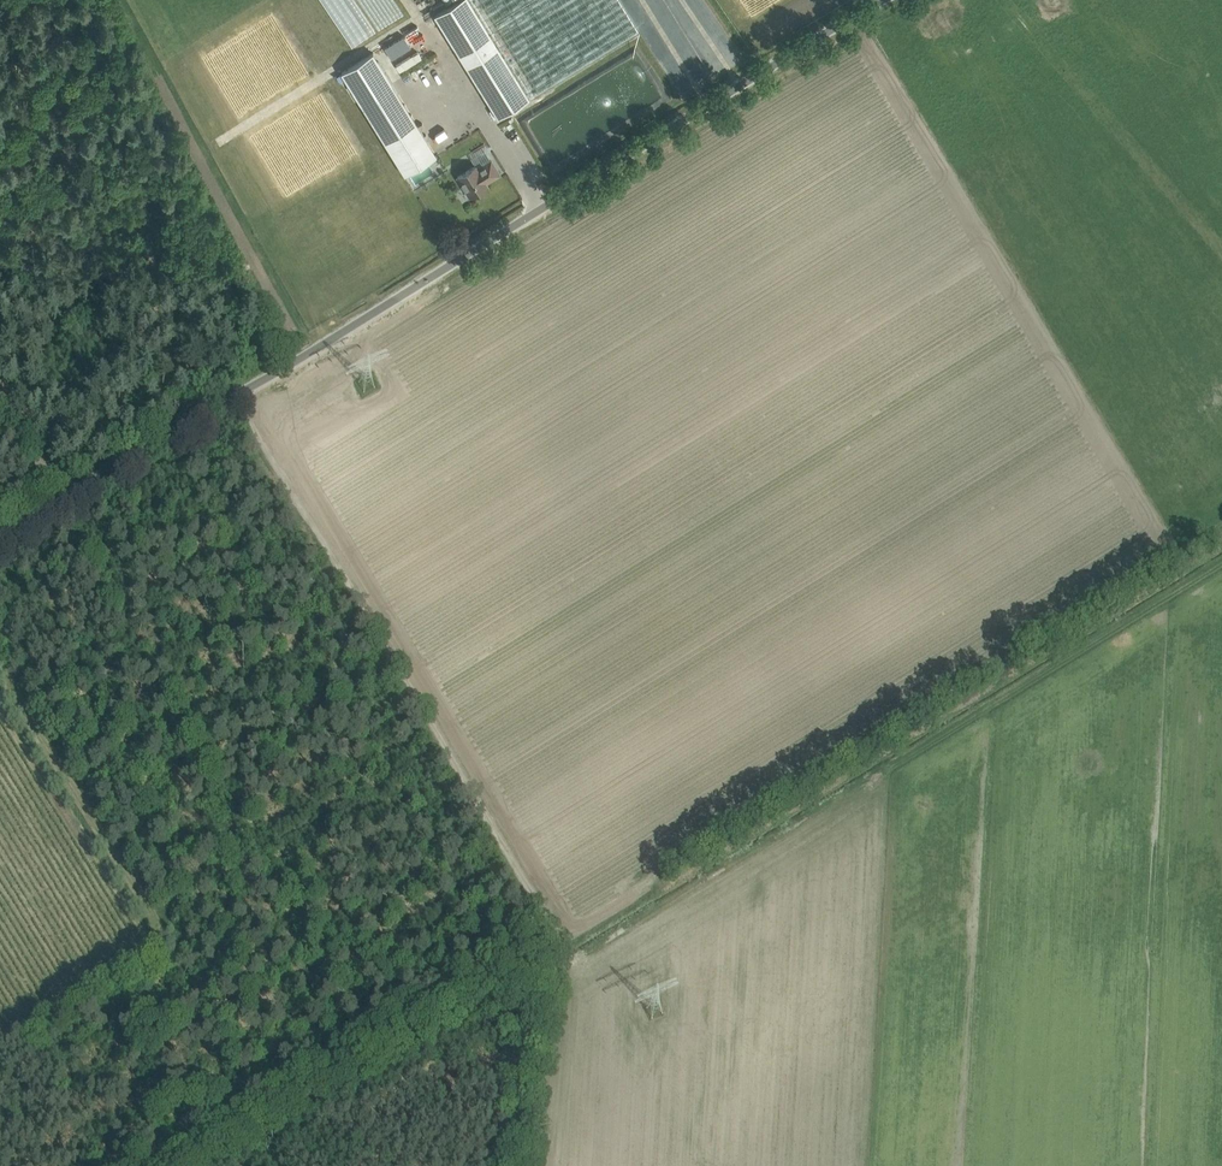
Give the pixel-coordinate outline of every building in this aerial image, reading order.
[(392,0),(322,0),(348,46),(401,16),(392,0)] [(530,98),(511,67),(513,66),(499,44),(497,44),(470,0),(458,0),(435,14),(498,117),(530,98)] [(620,0),(472,0),(499,44),(513,66),(531,97),(639,30),(620,0)] [(403,34),(384,46),(391,58),(411,46),(403,34)] [(399,72),(421,57),(416,50),(394,65),(399,72)] [(437,155),(392,83),(374,52),(342,72),(405,175),(437,155)] [(482,165),(477,168),(475,165),(458,176),(470,196),(488,185),(486,182),(500,173),(491,160),(482,165)]
